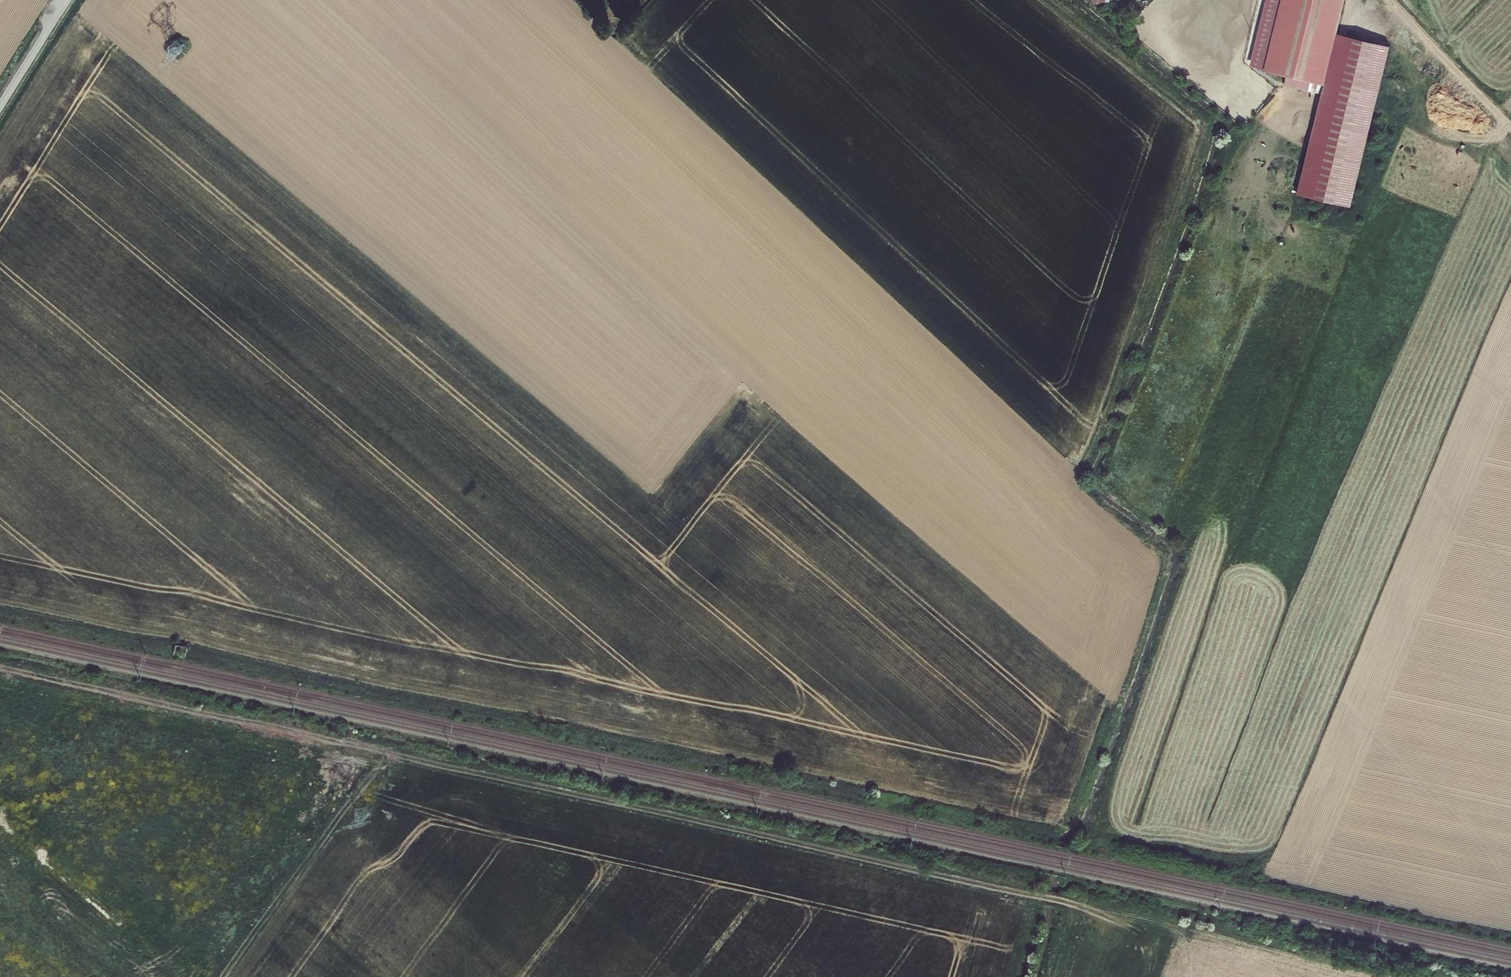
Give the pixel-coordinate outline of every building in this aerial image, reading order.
[(1264,68),(1323,83),(1344,0),(1282,0),(1264,68)] [(1264,27),(1270,3),(1264,1),(1258,25),(1264,27)] [(1253,61),(1256,48),(1247,47),(1245,60),(1253,61)]
